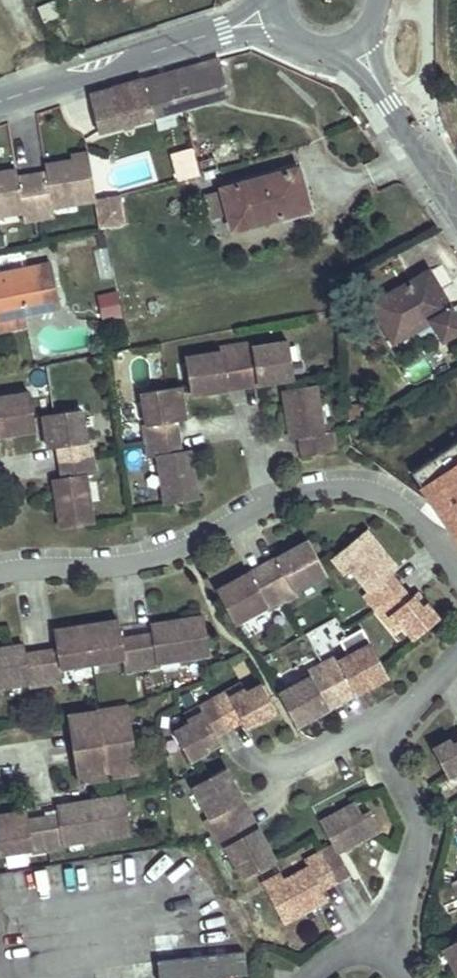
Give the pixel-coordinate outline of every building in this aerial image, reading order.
[(44,22),(65,14),(60,0),(56,0),(38,8),(44,22)] [(90,96),(98,132),(227,97),(217,60),(143,81),(142,78),(114,86),(115,89),(90,96)] [(208,159),(214,157),(211,147),(206,149),(208,159)] [(172,156),(179,180),(198,175),(191,150),(172,156)] [(22,212),(24,221),(54,216),(53,207),(96,200),(96,199),(88,154),(71,156),(72,161),(45,165),(46,174),(47,175),(52,179),(48,184),(49,187),(20,191),(19,188),(14,185),(18,180),(18,178),(16,170),(0,173),(0,216),(22,212)] [(203,173),(218,169),(214,157),(208,159),(200,161),(203,173)] [(222,189),(222,190),(229,214),(233,230),(308,210),(298,169),(222,189)] [(46,174),(18,178),(18,180),(14,185),(19,188),(20,191),(49,187),(48,184),(52,179),(47,175),(46,174)] [(229,214),(222,190),(207,194),(214,218),(229,214)] [(96,200),(100,229),(125,224),(120,195),(96,199),(96,200)] [(106,247),(92,250),(98,279),(112,276),(106,247)] [(25,314),(60,307),(51,264),(0,274),(0,319),(25,314)] [(372,304),(391,338),(411,326),(413,331),(431,320),(442,340),(456,331),(456,319),(429,271),(372,304)] [(350,279),(339,282),(343,296),(354,293),(350,279)] [(122,316),(117,292),(98,296),(104,320),(122,316)] [(0,333),(23,329),(27,324),(25,314),(0,319),(0,333)] [(391,338),(394,342),(413,331),(411,326),(391,338)] [(241,377),(256,375),(257,378),(273,376),(274,381),(294,378),(288,342),(253,347),(253,343),(236,345),(241,377)] [(185,358),(190,385),(191,395),(212,391),(211,385),(226,383),(226,379),(241,377),(236,345),(220,348),(220,352),(185,358)] [(31,371),(31,390),(48,390),(48,371),(31,371)] [(243,386),(258,384),(274,381),(273,376),(257,378),(256,375),(241,377),(243,386)] [(226,383),(211,385),(212,391),(243,386),(241,377),(226,379),(226,383)] [(323,433),(315,385),(283,390),(289,426),(295,425),(297,438),(300,438),(319,435),(321,446),(334,444),(332,432),(323,433)] [(180,386),(142,393),(147,424),(144,425),(146,441),(178,436),(175,421),(179,420),(176,404),(182,403),(180,386)] [(0,397),(0,429),(14,427),(15,433),(35,430),(30,393),(0,397)] [(179,420),(185,419),(182,403),(176,404),(179,420)] [(350,420),(362,419),(360,404),(349,405),(350,420)] [(52,432),(54,447),(58,447),(60,462),(92,457),(90,441),(86,441),(81,410),(43,416),(46,433),(52,432)] [(295,425),(289,426),(291,439),(297,438),(295,425)] [(15,433),(14,427),(0,429),(0,435),(15,433)] [(54,447),(52,432),(46,433),(48,448),(54,447)] [(335,449),(334,444),(321,446),(319,435),(300,438),(303,454),(335,449)] [(186,464),(184,451),(180,451),(178,436),(146,441),(149,458),(158,456),(165,504),(198,499),(192,463),(186,464)] [(184,451),(186,464),(192,463),(190,450),(184,451)] [(60,462),(63,477),(59,478),(62,494),(56,495),(61,528),(93,523),(85,475),(95,473),(92,457),(60,462)] [(62,494),(59,478),(53,479),(56,495),(62,494)] [(352,569),(369,590),(364,594),(375,607),(400,586),(390,574),(393,572),(386,564),(390,560),(366,530),(332,557),(346,574),(352,569)] [(290,551),(293,556),(279,563),(281,566),(267,574),(283,602),(297,594),(295,590),(326,573),(308,541),(290,551)] [(293,556),(290,551),(263,566),(267,574),(281,566),(279,563),(293,556)] [(393,572),(397,568),(390,560),(386,564),(393,572)] [(267,574),(263,566),(235,581),(238,586),(252,578),(254,581),(267,574)] [(217,591),(235,623),(266,606),(268,610),(283,602),(267,574),(254,581),(252,578),(238,586),(235,581),(217,591)] [(395,632),(402,626),(413,640),(438,619),(426,603),(421,607),(412,596),(409,598),(400,586),(375,607),(395,632)] [(426,603),(417,592),(412,596),(421,607),(426,603)] [(158,663),(210,654),(204,616),(164,623),(165,629),(152,631),(152,634),(137,637),(142,668),(158,666),(158,663)] [(119,626),(118,620),(103,622),(104,628),(119,626)] [(119,626),(104,628),(103,622),(86,625),(92,663),(123,658),(125,671),(142,668),(137,637),(121,639),(119,626)] [(164,623),(151,625),(152,631),(165,629),(164,623)] [(46,684),(62,681),(60,668),(92,663),(86,625),(70,628),(71,633),(55,636),(57,649),(41,652),(46,684)] [(70,628),(54,630),(55,636),(71,633),(70,628)] [(388,676),(371,644),(339,661),(337,656),(322,664),(338,692),(351,685),(353,688),(367,680),(370,685),(388,676)] [(29,683),(29,686),(46,684),(41,652),(25,655),(25,651),(12,653),(11,647),(0,649),(0,688),(29,683)] [(314,716),(311,711),(326,703),(324,700),(338,692),(322,664),(308,672),(310,677),(279,694),(296,726),(314,716)] [(342,701),(356,693),(370,685),(367,680),(353,688),(351,685),(338,692),(342,701)] [(262,684),(246,692),(242,684),(212,700),(229,728),(242,720),(244,723),(256,717),(259,722),(277,712),(262,684)] [(311,711),(314,716),(342,701),(338,692),(324,700),(326,703),(311,711)] [(174,731),(190,760),(207,750),(205,745),(217,738),(215,735),(229,728),(212,700),(185,715),(190,723),(174,731)] [(119,718),(130,717),(128,706),(118,708),(119,718)] [(73,749),(133,739),(130,717),(119,718),(118,708),(80,714),(83,732),(71,734),(73,749)] [(83,732),(80,714),(68,716),(71,734),(83,732)] [(244,723),(247,728),(259,722),(256,717),(244,723)] [(205,745),(207,750),(220,743),(217,738),(205,745)] [(133,739),(73,749),(75,764),(88,762),(91,780),(128,774),(126,764),(137,762),(133,739)] [(454,745),(451,739),(433,749),(448,777),(456,773),(456,743),(454,745)] [(75,764),(78,782),(91,780),(88,762),(75,764)] [(138,773),(137,762),(126,764),(128,774),(138,773)] [(235,786),(225,768),(193,786),(211,818),(206,820),(213,834),(241,819),(234,805),(237,803),(230,789),(235,786)] [(250,814),(243,801),(235,786),(230,789),(237,803),(234,805),(241,819),(250,814)] [(125,796),(111,798),(70,804),(71,810),(58,812),(58,816),(43,818),(48,850),(64,847),(64,844),(116,835),(114,822),(129,820),(125,796)] [(356,803),(320,822),(334,846),(335,847),(346,841),(349,846),(380,829),(371,812),(363,816),(356,803)] [(11,820),(27,817),(26,811),(10,814),(11,820)] [(28,821),(27,817),(11,820),(10,814),(0,815),(0,854),(31,849),(32,852),(48,850),(43,818),(28,821)] [(265,842),(257,828),(250,814),(241,819),(249,832),(252,831),(259,845),(265,842)] [(242,878),(274,861),(274,860),(265,842),(259,845),(252,831),(249,832),(241,819),(213,834),(221,849),(226,846),(242,878)] [(129,820),(114,822),(116,835),(131,833),(129,820)] [(338,852),(349,846),(346,841),(335,847),(338,852)] [(320,853),(335,882),(350,874),(338,852),(335,847),(334,846),(320,853)] [(322,889),(335,882),(320,853),(305,861),(309,868),(285,881),(281,874),(262,884),(283,922),(317,903),(315,898),(324,893),(322,889)] [(317,903),(327,898),(324,893),(315,898),(317,903)] [(443,948),(453,966),(456,963),(456,940),(443,948)] [(244,951),(157,962),(159,977),(247,977),(244,951)] [(273,968),(260,967),(259,977),(271,977),(273,968)]
